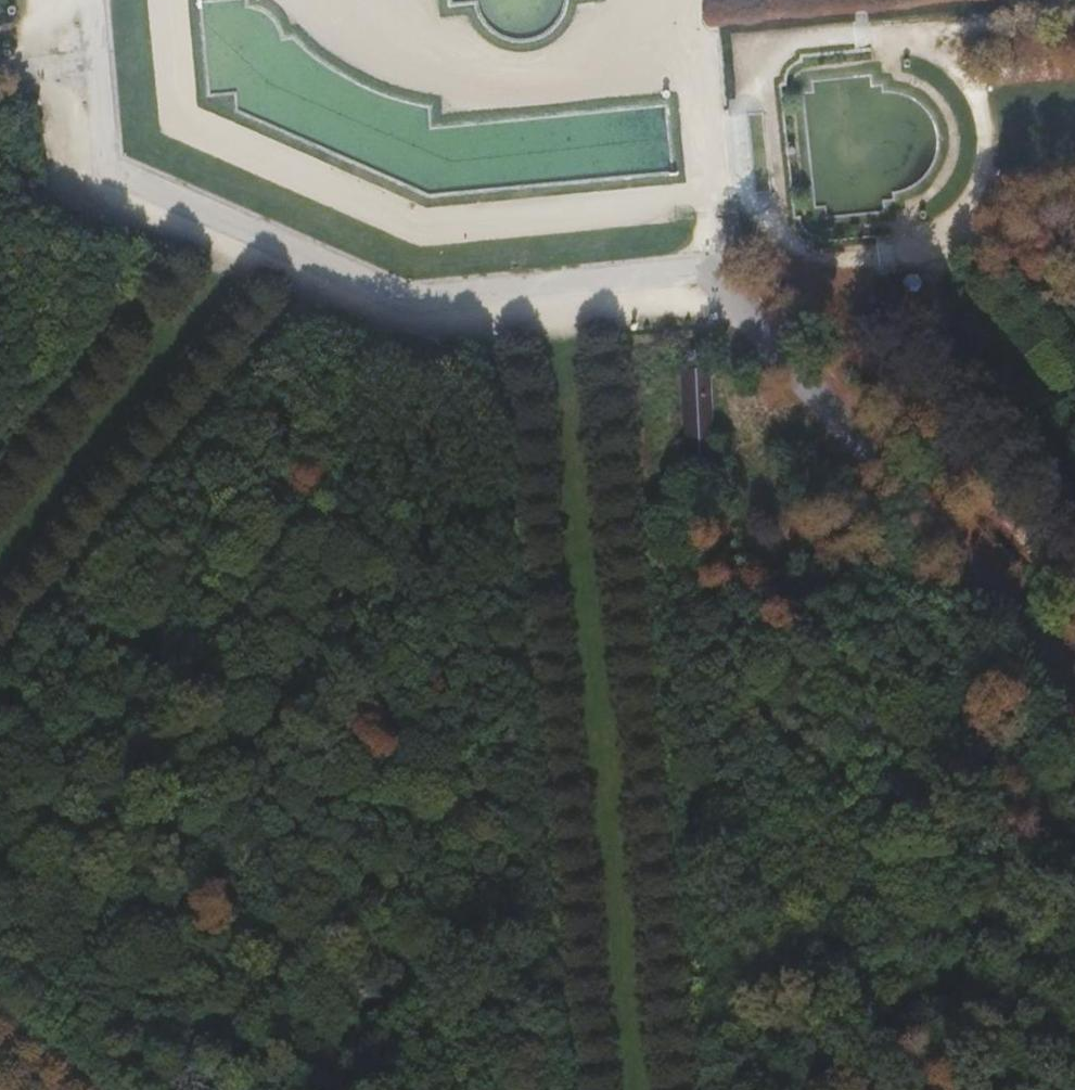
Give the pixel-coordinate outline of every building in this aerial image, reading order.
[(710,350),(679,351),(682,487),(713,487),(710,350)]
